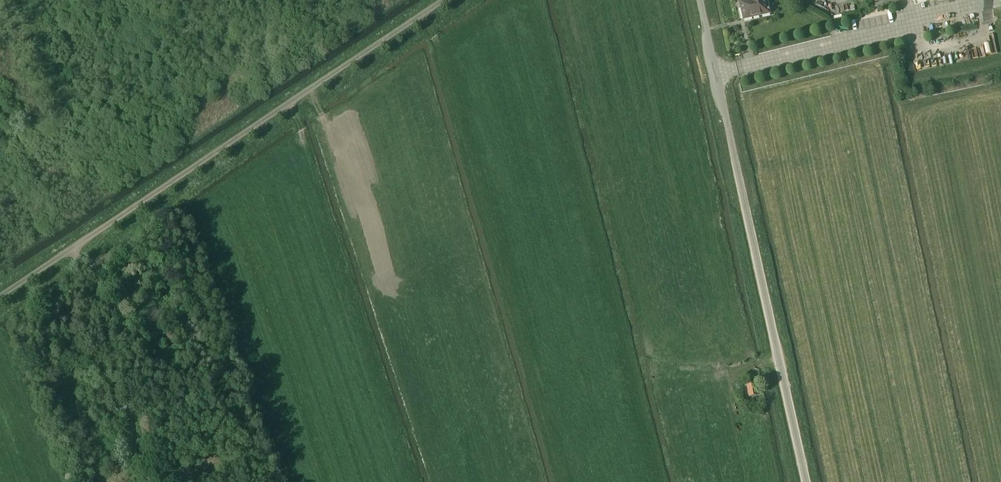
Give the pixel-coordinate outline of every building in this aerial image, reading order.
[(768,0),(747,0),(744,1),(745,7),(742,8),(744,20),(771,14),(768,0)] [(957,71),(961,67),(956,62),(952,67),(957,71)] [(757,383),(747,385),(749,397),(759,395),(757,383)]
